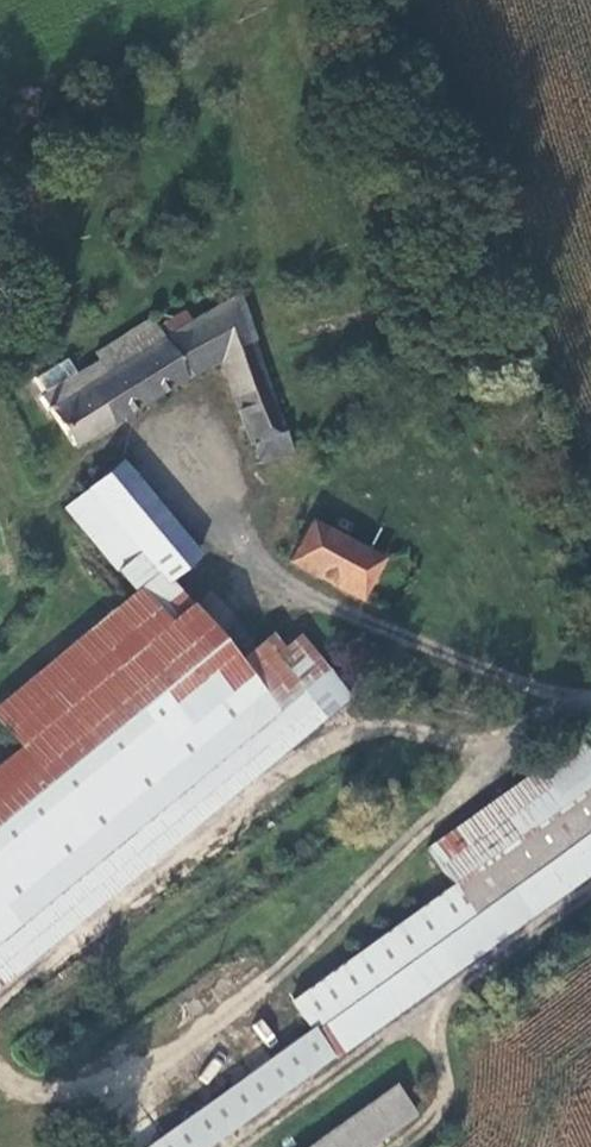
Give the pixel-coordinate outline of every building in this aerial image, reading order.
[(240,293),(162,339),(186,379),(220,359),(259,461),(292,448),(240,293)] [(151,318),(96,350),(101,360),(108,371),(162,339),(151,318)] [(108,371),(101,360),(78,373),(47,390),(43,393),(73,444),(186,379),(162,339),(108,371)] [(39,376),(47,390),(78,373),(70,359),(39,376)] [(200,554),(121,461),(88,488),(89,490),(166,582),(167,582),(200,554)] [(167,582),(166,582),(89,490),(68,507),(137,592),(0,704),(0,725),(18,747),(0,762),(0,928),(79,910),(344,693),(298,638),(275,657),(263,644),(238,663),(167,582)] [(289,561),(359,599),(383,560),(312,521),(298,546),(289,561)] [(453,884),(590,784),(590,762),(576,742),(427,849),(453,884)] [(312,1027),(590,830),(590,784),(453,884),(346,961),(292,1000),(312,1027)] [(590,867),(590,830),(312,1027),(328,1051),(329,1052),(590,867)] [(25,955),(28,948),(32,943),(38,939),(45,937),(47,937),(79,910),(0,928),(0,963),(3,973),(25,955)] [(25,955),(47,937),(45,937),(38,939),(32,943),(28,948),(25,955)] [(312,1027),(146,1146),(205,1146),(313,1070),(328,1051),(312,1027)] [(307,1146),(363,1146),(414,1110),(396,1084),(307,1146)]
